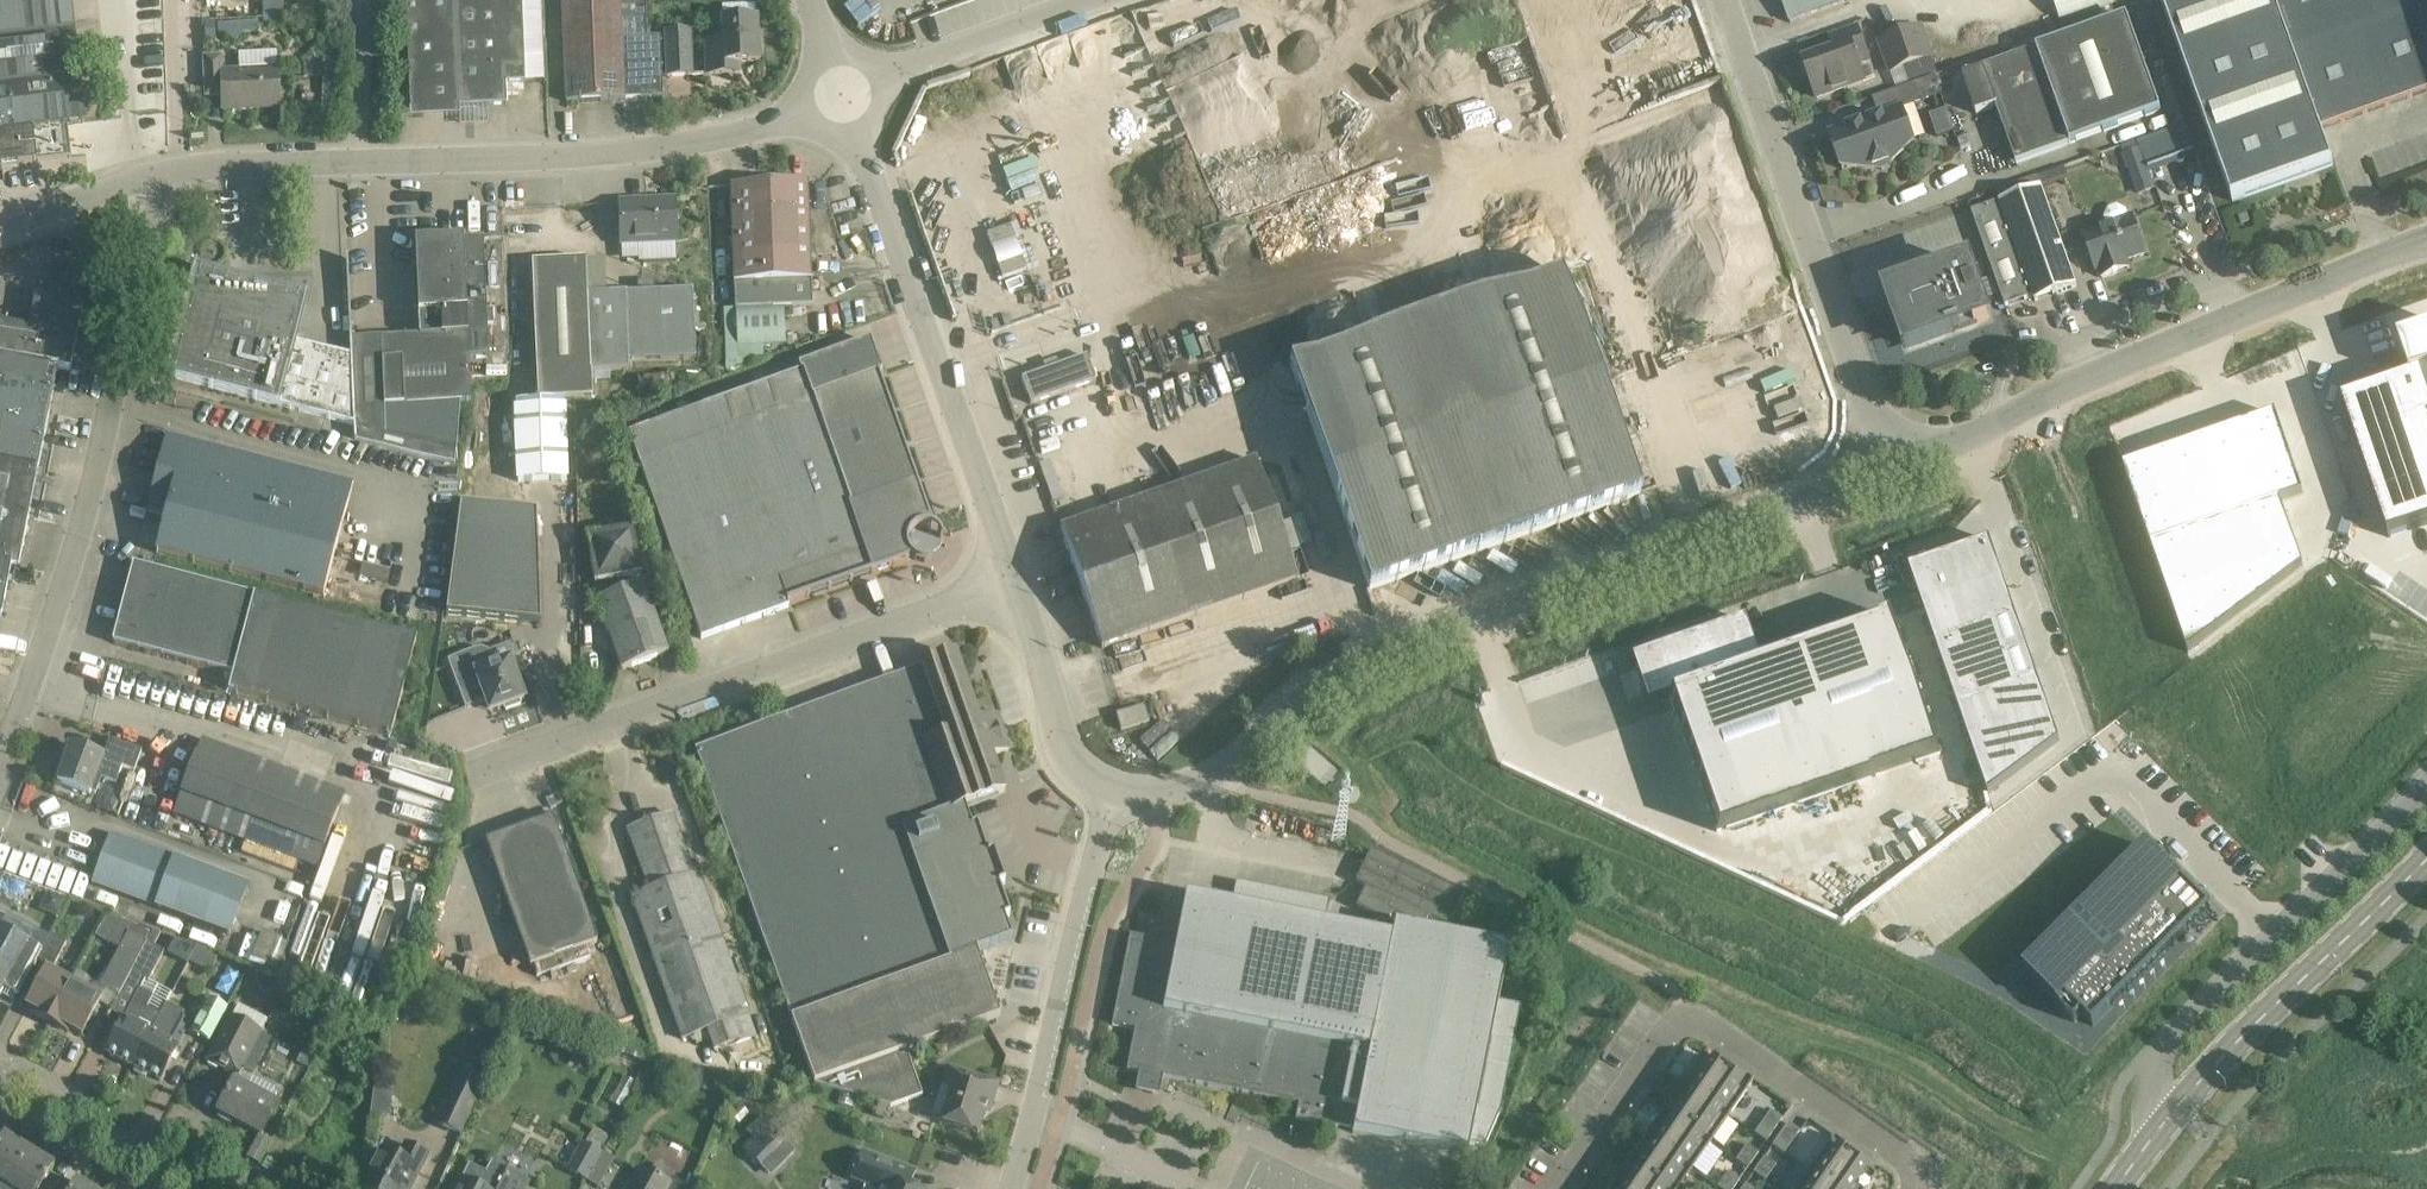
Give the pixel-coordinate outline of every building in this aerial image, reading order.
[(37,162),(33,129),(85,123),(71,0),(0,0),(0,166),(37,162)] [(410,109),(481,106),(507,105),(506,83),(524,83),(524,69),(524,59),(543,59),(541,0),(406,0),(410,109)] [(624,100),(619,0),(562,0),(567,102),(624,100)] [(624,100),(663,98),(660,38),(647,38),(645,0),(619,0),(624,100)] [(1642,99),(1617,9),(1646,1),(1645,0),(1588,0),(1603,53),(1551,67),(1566,120),(1642,99)] [(1853,0),(1782,0),(1790,23),(1853,0)] [(2052,16),(2112,0),(2047,0),(2052,16)] [(2233,202),(2333,166),(2320,131),(2426,92),(2426,0),(2160,0),(2233,202)] [(263,23),(283,22),(283,1),(262,1),(263,23)] [(721,6),(721,17),(754,17),(753,5),(721,6)] [(2126,18),(2055,44),(2089,138),(2160,113),(2126,18)] [(739,73),(738,63),(759,62),(757,19),(722,21),(723,42),(705,43),(707,75),(739,73)] [(1836,51),(1804,63),(1817,98),(1864,82),(1858,64),(1869,60),(1858,28),(1831,38),(1836,51)] [(1920,28),(1880,42),(1891,72),(1930,58),(1920,28)] [(215,29),(204,29),(205,40),(216,40),(215,29)] [(665,32),(667,80),(695,78),(693,32),(665,32)] [(2016,164),(2089,138),(2055,44),(1962,77),(1976,115),(1996,108),(2016,164)] [(222,55),(202,56),(204,98),(222,97),(223,110),(279,108),(278,70),(277,70),(276,53),(262,53),(262,70),(223,72),(222,55)] [(1878,117),(1830,134),(1843,170),(1883,170),(1914,144),(1902,109),(1940,95),(1934,77),(1872,99),(1878,117)] [(2125,157),(2140,152),(2136,142),(2121,147),(2125,157)] [(2125,157),(2124,158),(2128,171),(2144,166),(2140,152),(2125,157)] [(2063,167),(2037,177),(2041,188),(2042,189),(2068,180),(2063,167)] [(2000,204),(1972,214),(2006,308),(2034,298),(2035,302),(2077,288),(2063,250),(2058,236),(2042,189),(2041,188),(2037,177),(1997,191),(2001,202),(2000,203),(2000,204)] [(812,306),(812,281),(811,258),(838,257),(826,214),(809,214),(808,183),(730,186),(735,309),(812,306)] [(647,202),(620,203),(620,205),(621,244),(639,243),(640,262),(676,260),(675,241),(676,241),(674,201),(647,202)] [(2117,273),(2114,265),(2145,254),(2133,218),(2129,219),(2126,211),(2117,207),(2108,210),(2104,218),(2107,227),(2083,235),(2096,271),(2099,270),(2102,278),(2117,273)] [(1015,238),(1011,225),(987,234),(991,246),(1015,238)] [(2067,233),(2058,236),(2063,250),(2072,246),(2067,233)] [(464,239),(416,241),(417,277),(485,274),(484,240),(464,241),(464,239)] [(998,266),(1002,279),(1026,270),(1022,258),(998,266)] [(352,363),(348,259),(347,259),(351,357),(291,341),(300,303),(215,302),(193,264),(191,265),(199,279),(173,376),(166,374),(165,377),(355,427),(352,363)] [(539,401),(564,400),(595,399),(594,372),(628,371),(628,363),(695,360),(693,290),(590,295),(588,262),(533,265),(539,401)] [(1969,265),(1888,294),(1907,348),(1988,319),(1969,265)] [(1560,272),(1290,365),(1302,399),(1366,586),(1370,597),(1640,504),(1636,493),(1560,272)] [(485,274),(417,277),(420,336),(488,334),(488,325),(493,324),(493,310),(487,310),(486,277),(485,274)] [(71,372),(84,305),(36,296),(30,328),(0,322),(0,358),(71,372)] [(786,340),(786,309),(725,311),(727,356),(765,353),(764,340),(786,340)] [(420,336),(382,339),(384,408),(461,405),(471,404),(469,359),(489,358),(488,334),(420,336)] [(2394,537),(2426,526),(2426,335),(2403,343),(2415,379),(2348,403),(2394,537)] [(382,339),(351,340),(355,427),(356,432),(356,440),(380,446),(417,455),(455,463),(461,405),(384,408),(382,339)] [(693,411),(629,434),(638,461),(699,634),(701,638),(789,607),(788,604),(909,561),(908,560),(911,557),(913,559),(916,561),(917,559),(911,553),(908,545),(910,537),(915,530),(923,527),(931,528),(932,526),(930,526),(928,525),(929,521),(930,521),(917,483),(879,375),(868,344),(800,368),(802,372),(693,411)] [(1086,356),(1022,379),(1031,404),(1096,381),(1086,356)] [(43,440),(57,369),(71,372),(0,358),(0,432),(43,440)] [(1678,401),(1701,470),(1810,435),(1787,366),(1678,401)] [(539,401),(515,402),(518,482),(566,481),(564,400),(539,401)] [(2276,414),(2201,441),(2228,520),(2281,502),(2282,503),(2304,495),(2276,414)] [(37,472),(43,440),(0,432),(0,464),(37,472)] [(167,437),(147,513),(166,517),(161,535),(157,554),(251,578),(324,597),(353,485),(167,437)] [(2201,441),(2162,454),(2189,534),(2228,520),(2201,441)] [(2162,454),(2123,467),(2151,547),(2189,534),(2162,454)] [(1060,530),(1102,649),(1298,581),(1256,461),(1060,530)] [(21,550),(37,472),(0,464),(0,546),(21,550)] [(538,508),(461,496),(447,605),(542,618),(538,508)] [(2189,534),(2151,547),(2188,655),(2304,568),(2282,503),(2281,502),(2228,520),(2189,534)] [(669,653),(644,583),(610,596),(608,582),(642,576),(634,529),(586,538),(595,584),(596,584),(607,597),(595,601),(620,670),(669,653)] [(1990,541),(1909,569),(1936,646),(2017,618),(1990,541)] [(17,568),(21,550),(0,546),(0,564),(17,568)] [(2,618),(2,617),(3,612),(11,568),(18,569),(19,570),(19,568),(17,568),(0,564),(0,617),(2,618)] [(416,640),(254,597),(134,565),(113,643),(234,675),(229,694),(391,737),(416,640)] [(2017,618),(1936,646),(1958,709),(2039,681),(2017,618)] [(1759,666),(1743,622),(1631,661),(1647,706),(1669,698),(1717,834),(1941,756),(1893,619),(1759,666)] [(479,649),(448,660),(465,709),(486,702),(488,709),(497,706),(498,710),(504,708),(506,711),(521,706),(520,702),(524,701),(510,660),(496,665),(493,657),(490,653),(481,649),(479,649)] [(1000,1018),(992,996),(975,952),(1010,940),(1003,920),(1009,917),(976,826),(971,828),(963,807),(1005,793),(993,757),(1010,750),(1010,749),(1009,749),(998,719),(999,719),(999,717),(981,723),(957,656),(695,749),(814,1085),(891,1108),(893,1108),(922,1097),(906,1052),(1000,1018)] [(2039,681),(1958,709),(1969,740),(2050,712),(2039,681)] [(1115,715),(1121,732),(1149,722),(1144,706),(1115,715)] [(2050,712),(1969,740),(1989,797),(2061,743),(2050,712)] [(203,740),(175,815),(204,826),(257,846),(253,857),(307,878),(311,867),(316,869),(345,795),(204,742),(204,741),(203,740)] [(71,747),(57,783),(90,795),(91,793),(95,794),(101,778),(117,784),(122,768),(134,773),(142,753),(110,741),(103,759),(71,747)] [(672,815),(628,830),(649,892),(632,898),(682,1040),(693,1036),(707,1031),(710,1040),(714,1052),(756,1037),(748,1017),(749,1016),(699,874),(694,876),(672,815)] [(553,818),(486,842),(522,945),(530,967),(532,966),(536,977),(590,958),(586,947),(597,943),(553,818)] [(228,936),(247,887),(111,835),(93,884),(228,936)] [(2148,848),(2024,972),(2062,1010),(2069,1003),(2093,1027),(2211,910),(2148,848)] [(1460,898),(1368,850),(1351,882),(1362,887),(1351,907),(1382,923),(1388,913),(1418,929),(1423,919),(1444,929),(1460,898)] [(1130,936),(1112,1026),(1135,1031),(1127,1071),(1131,1072),(1139,1073),(1137,1086),(1159,1091),(1162,1078),(1163,1078),(1171,1080),(1231,1092),(1238,1093),(1298,1105),(1295,1120),(1339,1129),(1353,1131),(1352,1134),(1467,1157),(1468,1157),(1470,1145),(1478,1147),(1484,1148),(1499,1116),(1499,1114),(1509,1063),(1513,1045),(1521,1007),(1498,1003),(1509,949),(1445,936),(1394,926),(1391,938),(1325,924),(1330,902),(1236,883),(1231,906),(1185,896),(1179,930),(1149,924),(1146,939),(1136,937),(1130,936)] [(48,892),(40,910),(58,918),(66,900),(48,892)] [(0,997),(5,989),(17,995),(36,960),(41,952),(40,952),(45,942),(49,936),(7,914),(0,927),(0,997)] [(107,915),(95,937),(120,950),(128,934),(145,943),(150,934),(133,925),(107,915)] [(70,983),(49,1023),(68,1033),(69,1030),(83,1037),(102,1000),(106,992),(118,999),(119,997),(129,979),(147,944),(145,943),(128,934),(120,950),(100,988),(94,985),(89,994),(70,983)] [(41,952),(36,960),(39,961),(53,968),(66,943),(50,935),(49,936),(45,942),(40,952),(41,952)] [(121,1025),(106,1054),(133,1068),(161,1016),(147,1009),(153,997),(140,991),(146,980),(149,982),(164,952),(147,944),(129,979),(119,997),(118,999),(111,1013),(124,1020),(121,1025)] [(30,1013),(49,1023),(70,983),(47,971),(28,1008),(32,1010),(30,1013)] [(248,971),(243,983),(257,988),(262,976),(248,971)] [(270,988),(282,995),(287,984),(276,978),(270,988)] [(413,979),(394,981),(396,995),(415,993),(413,979)] [(173,1023),(161,1016),(133,1068),(160,1082),(178,1049),(177,1048),(186,1031),(196,1037),(208,1044),(226,1010),(211,1002),(199,1023),(179,1012),(173,1023)] [(209,1062),(207,1065),(217,1070),(218,1067),(237,1077),(238,1078),(242,1072),(244,1066),(262,1034),(260,1033),(231,1017),(207,1062),(209,1062)] [(707,1031),(693,1036),(696,1046),(710,1040),(707,1031)] [(254,1071),(271,1039),(262,1034),(244,1066),(254,1071)] [(618,1041),(614,1053),(648,1065),(652,1052),(618,1041)] [(301,1055),(297,1063),(309,1069),(314,1061),(301,1055)] [(1711,1062),(1701,1055),(1683,1082),(1729,1115),(1752,1081),(1716,1056),(1711,1062)] [(689,1066),(684,1081),(700,1087),(705,1072),(689,1066)] [(942,1086),(951,1089),(941,1122),(932,1119),(932,1121),(978,1135),(987,1106),(991,1108),(998,1084),(948,1069),(942,1086)] [(220,1114),(217,1119),(221,1121),(224,1123),(228,1125),(231,1126),(234,1121),(258,1134),(250,1151),(246,1157),(258,1163),(261,1157),(272,1138),(263,1134),(266,1129),(278,1107),(273,1104),(277,1096),(275,1089),(251,1076),(242,1072),(238,1078),(237,1077),(234,1083),(218,1113),(220,1114)] [(459,1139),(483,1084),(462,1073),(436,1128),(459,1139)] [(1729,1115),(1683,1082),(1664,1110),(1710,1142),(1729,1115)] [(884,1120),(887,1108),(879,1105),(875,1117),(884,1120)] [(1710,1142),(1664,1110),(1645,1137),(1691,1169),(1710,1142)] [(1782,1119),(1769,1111),(1753,1134),(1766,1143),(1782,1119)] [(754,1140),(743,1150),(761,1168),(785,1144),(759,1119),(746,1132),(754,1140)] [(1788,1123),(1772,1146),(1783,1154),(1800,1131),(1788,1123)] [(30,1151),(5,1136),(0,1145),(0,1188),(6,1188),(30,1151)] [(1834,1136),(1810,1170),(1837,1188),(1868,1188),(1877,1177),(1866,1169),(1870,1163),(1834,1136)] [(1645,1137),(1626,1164),(1662,1188),(1678,1188),(1691,1169),(1645,1137)] [(363,1188),(405,1188),(409,1182),(414,1184),(429,1156),(407,1145),(399,1159),(383,1151),(363,1188)] [(583,1145),(569,1171),(587,1181),(601,1156),(583,1145)] [(1747,1170),(1758,1154),(1746,1146),(1735,1161),(1747,1170)] [(6,1188),(39,1188),(54,1166),(30,1151),(6,1188)] [(910,1188),(916,1173),(862,1152),(851,1180),(867,1186),(876,1188),(912,1188),(910,1188)] [(601,1156),(587,1181),(599,1187),(612,1162),(601,1156)] [(1766,1182),(1777,1166),(1764,1158),(1753,1174),(1766,1182)] [(455,1188),(522,1188),(525,1182),(492,1164),(486,1175),(470,1167),(464,1180),(461,1178),(455,1188)] [(1626,1164),(1609,1188),(1662,1188),(1626,1164)] [(629,1188),(681,1188),(641,1167),(629,1188)] [(1810,1170),(1797,1188),(1837,1188),(1810,1170)] [(1740,1181),(1727,1173),(1716,1188),(1717,1188),(1734,1188),(1740,1181)]
